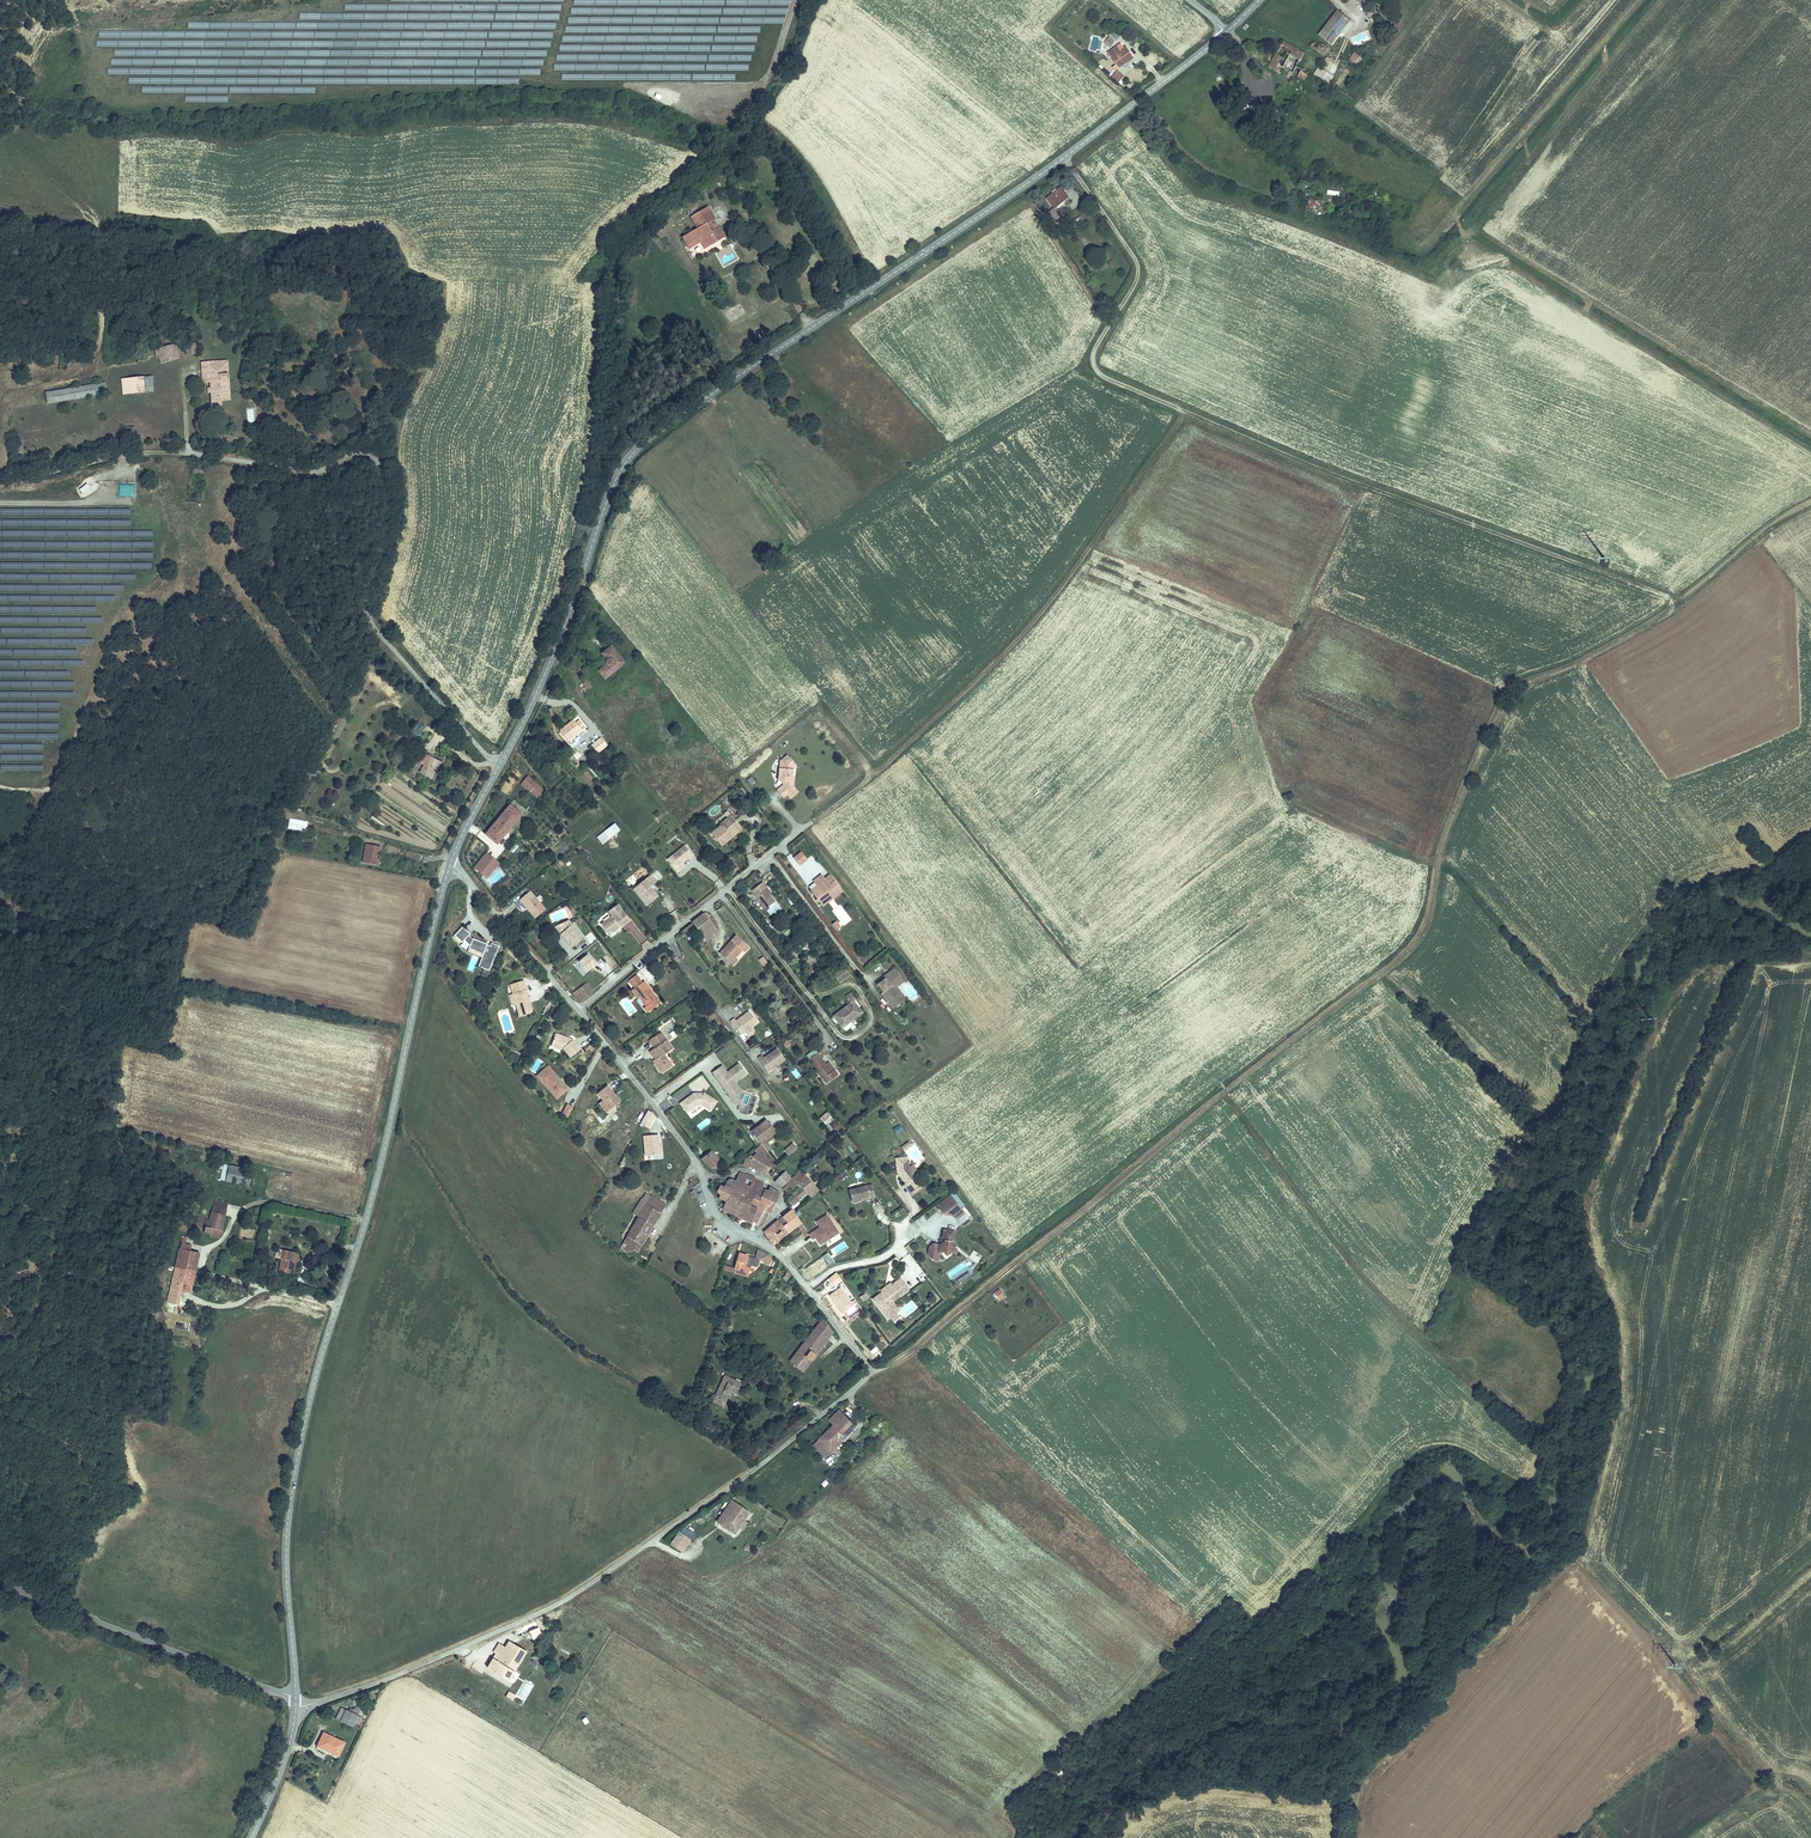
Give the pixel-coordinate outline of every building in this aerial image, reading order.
[(1349,19),(1337,10),(1328,22),(1340,31),(1349,19)] [(1337,36),(1340,31),(1328,22),(1322,29),(1323,30),(1312,47),(1324,55),(1337,36)] [(1108,34),(1110,35),(1107,38),(1112,43),(1119,34),(1112,29),(1108,34)] [(1351,36),(1353,44),(1368,40),(1366,32),(1351,36)] [(1101,49),(1101,37),(1092,37),(1092,50),(1101,49)] [(1107,49),(1112,43),(1107,38),(1102,45),(1107,49)] [(1301,58),(1304,53),(1280,40),(1267,66),(1281,74),(1284,69),(1292,73),(1297,66),(1301,58)] [(1119,45),(1123,51),(1128,48),(1124,42),(1119,45)] [(1115,63),(1122,58),(1124,62),(1134,56),(1128,48),(1123,51),(1119,45),(1108,52),(1115,63)] [(1349,58),(1357,65),(1363,59),(1355,51),(1349,58)] [(1117,67),(1124,62),(1122,58),(1115,63),(1117,67)] [(1322,65),(1330,70),(1335,64),(1327,58),(1322,65)] [(1296,66),(1291,76),(1303,82),(1308,73),(1296,66)] [(1318,66),(1313,74),(1329,83),(1334,75),(1318,66)] [(1111,77),(1119,83),(1124,76),(1117,70),(1111,77)] [(1246,94),(1238,101),(1246,110),(1253,102),(1246,94)] [(1246,110),(1238,101),(1228,111),(1235,119),(1246,110)] [(1060,185),(1045,197),(1054,208),(1069,196),(1060,185)] [(698,190),(691,194),(695,201),(702,197),(698,190)] [(695,202),(695,201),(691,194),(682,200),(686,208),(695,202)] [(1316,214),(1321,202),(1309,197),(1304,209),(1316,214)] [(708,246),(725,236),(720,226),(712,230),(707,223),(715,218),(709,205),(690,216),(697,228),(683,237),(687,245),(702,236),(708,246)] [(1056,225),(1062,221),(1053,210),(1047,214),(1056,225)] [(708,246),(702,236),(687,245),(689,249),(700,242),(704,249),(708,246)] [(172,329),(151,335),(159,363),(180,357),(172,329)] [(195,342),(185,345),(187,355),(197,353),(195,342)] [(200,381),(210,381),(211,405),(230,404),(228,360),(199,362),(200,381)] [(146,391),(144,376),(122,379),(124,394),(146,391)] [(106,393),(104,382),(47,392),(49,403),(106,393)] [(85,482),(79,490),(83,493),(89,485),(85,482)] [(119,483),(118,496),(134,497),(135,484),(119,483)] [(880,628),(888,621),(883,615),(875,623),(880,628)] [(611,645),(602,653),(607,658),(607,659),(606,660),(606,661),(606,662),(607,662),(607,663),(599,670),(606,678),(618,667),(613,662),(621,655),(611,645)] [(625,661),(621,655),(613,662),(618,667),(625,661)] [(558,730),(567,741),(585,727),(579,720),(575,723),(572,719),(558,730)] [(601,737),(591,745),(597,752),(607,745),(601,737)] [(442,760),(430,754),(420,772),(429,777),(434,768),(437,769),(442,760)] [(784,796),(788,793),(792,790),(788,786),(794,782),(794,776),(793,768),(797,766),(792,760),(789,762),(785,757),(781,760),(779,779),(783,780),(783,778),(786,779),(786,783),(784,784),(778,789),(784,796)] [(752,776),(746,780),(749,785),(755,781),(752,776)] [(532,779),(531,780),(525,786),(536,795),(539,791),(543,794),(546,790),(532,779)] [(798,791),(793,785),(794,782),(788,786),(792,790),(788,793),(791,797),(798,791)] [(510,802),(491,825),(503,835),(522,813),(510,802)] [(738,824),(731,815),(720,824),(721,826),(713,832),(723,844),(732,837),(728,832),(738,824)] [(290,818),(288,828),(306,831),(308,822),(290,818)] [(621,829),(615,822),(608,827),(614,834),(621,829)] [(738,824),(728,832),(732,837),(742,829),(738,824)] [(503,835),(491,825),(486,831),(498,841),(503,835)] [(514,853),(519,846),(514,843),(510,851),(514,853)] [(381,847),(366,844),(362,864),(375,866),(376,857),(379,857),(381,847)] [(685,844),(667,859),(675,868),(682,863),(693,854),(685,844)] [(486,851),(472,868),(486,879),(499,862),(486,851)] [(794,858),(799,865),(807,859),(801,852),(794,858)] [(682,863),(675,868),(678,871),(685,866),(682,863)] [(835,879),(830,873),(824,878),(823,878),(828,884),(835,879)] [(657,894),(649,885),(655,880),(650,874),(633,888),(646,904),(657,894)] [(844,891),(835,879),(828,884),(823,878),(824,878),(821,874),(813,881),(817,885),(820,891),(814,896),(820,903),(830,895),(833,899),(844,891)] [(765,887),(766,886),(763,882),(757,887),(760,891),(756,895),(767,909),(777,901),(765,887)] [(817,885),(810,890),(814,896),(820,891),(817,885)] [(533,919),(546,908),(530,890),(517,901),(533,919)] [(823,907),(833,899),(830,895),(820,903),(823,907)] [(611,914),(605,918),(609,923),(603,927),(606,932),(609,929),(612,933),(620,927),(622,929),(632,922),(622,908),(613,915),(611,914)] [(704,916),(694,923),(710,944),(720,937),(704,916)] [(600,922),(603,927),(609,923),(605,918),(600,922)] [(581,937),(572,927),(574,925),(569,920),(560,924),(563,930),(559,932),(571,945),(572,944),(581,937)] [(554,926),(559,932),(563,930),(560,924),(554,926)] [(489,970),(498,945),(490,942),(489,945),(486,944),(486,943),(472,938),(471,939),(467,935),(469,933),(462,926),(453,935),(461,942),(464,938),(469,943),(468,948),(482,953),(478,966),(489,970)] [(641,944),(647,941),(638,927),(632,931),(641,944)] [(689,944),(699,937),(691,927),(682,934),(689,944)] [(590,944),(597,940),(591,931),(585,936),(590,944)] [(743,949),(744,951),(749,947),(737,935),(720,954),(728,961),(732,957),(734,954),(736,956),(743,949)] [(770,966),(763,956),(760,959),(768,968),(770,966)] [(593,984),(606,975),(594,960),(582,970),(593,984)] [(902,979),(894,969),(883,977),(885,980),(878,985),(884,994),(882,996),(894,1011),(903,1004),(892,988),(902,979)] [(902,979),(892,988),(903,1004),(908,1000),(900,988),(905,983),(902,979)] [(532,1013),(524,981),(510,983),(512,989),(516,988),(517,992),(513,993),(519,1017),(532,1013)] [(578,1002),(594,991),(587,981),(571,993),(578,1002)] [(645,981),(636,987),(642,995),(640,996),(646,1005),(645,1006),(648,1012),(661,1003),(645,981)] [(638,998),(640,996),(642,995),(636,987),(632,990),(638,998)] [(841,1027),(855,1017),(862,1011),(853,1000),(852,1001),(833,1015),(841,1027)] [(757,1022),(749,1011),(741,1017),(742,1018),(737,1022),(736,1021),(734,1018),(730,1021),(740,1034),(745,1031),(750,1027),(757,1022)] [(556,1033),(553,1042),(564,1046),(572,1056),(581,1049),(574,1039),(571,1042),(566,1037),(556,1033)] [(668,1041),(662,1033),(652,1041),(656,1047),(655,1049),(658,1054),(655,1057),(658,1060),(655,1062),(662,1073),(675,1063),(668,1053),(670,1051),(665,1044),(668,1041)] [(668,1041),(665,1044),(670,1051),(673,1048),(668,1041)] [(784,1059),(776,1048),(768,1053),(769,1055),(763,1059),(763,1057),(761,1055),(757,1057),(767,1071),(771,1068),(776,1064),(784,1059)] [(828,1065),(822,1056),(824,1055),(820,1050),(809,1058),(828,1084),(837,1077),(833,1072),(828,1065)] [(837,1069),(832,1062),(828,1065),(833,1072),(837,1069)] [(534,1075),(556,1100),(569,1089),(547,1064),(534,1075)] [(730,1073),(728,1074),(722,1065),(712,1072),(729,1095),(739,1088),(734,1082),(746,1073),(739,1064),(729,1072),(730,1073)] [(608,1085),(597,1093),(610,1110),(619,1103),(613,1095),(615,1094),(608,1085)] [(695,1093),(681,1102),(687,1112),(699,1104),(702,1105),(711,1111),(718,1102),(706,1093),(695,1093)] [(663,1111),(672,1105),(667,1098),(658,1105),(663,1111)] [(566,1103),(561,1113),(568,1116),(573,1106),(566,1103)] [(648,1110),(641,1124),(650,1129),(657,1115),(648,1110)] [(827,1111),(819,1118),(832,1131),(839,1124),(827,1111)] [(761,1142),(774,1131),(765,1120),(752,1131),(761,1142)] [(896,1134),(904,1129),(900,1124),(892,1129),(896,1134)] [(657,1135),(644,1136),(645,1157),(656,1156),(656,1146),(658,1146),(657,1135)] [(901,1146),(904,1150),(912,1145),(909,1140),(901,1146)] [(761,1144),(768,1153),(772,1150),(763,1142),(761,1144)] [(788,1154),(797,1146),(794,1143),(785,1152),(788,1154)] [(764,1154),(766,1152),(757,1146),(755,1148),(756,1150),(747,1160),(746,1159),(743,1163),(747,1167),(751,1163),(755,1166),(759,1162),(767,1169),(772,1162),(769,1161),(771,1159),(764,1154)] [(722,1160),(711,1150),(703,1158),(702,1160),(713,1169),(722,1160)] [(676,1153),(671,1157),(679,1167),(684,1163),(676,1153)] [(909,1156),(896,1157),(898,1171),(900,1171),(902,1173),(900,1175),(906,1182),(905,1183),(910,1191),(919,1184),(914,1177),(917,1175),(910,1166),(909,1156)] [(765,1170),(767,1169),(759,1162),(755,1166),(761,1171),(765,1170)] [(249,1185),(252,1170),(224,1164),(221,1179),(249,1185)] [(920,1173),(913,1164),(910,1166),(917,1175),(920,1173)] [(782,1171),(777,1166),(769,1173),(774,1179),(782,1171)] [(789,1180),(792,1183),(790,1185),(792,1188),(800,1181),(804,1185),(811,1190),(813,1192),(820,1186),(818,1183),(802,1168),(789,1180)] [(781,1186),(790,1176),(784,1170),(782,1171),(774,1179),(781,1186)] [(740,1171),(735,1180),(726,1199),(723,1208),(738,1215),(755,1177),(740,1171)] [(840,1182),(848,1175),(845,1172),(837,1178),(840,1182)] [(730,1177),(728,1179),(720,1196),(726,1199),(735,1180),(730,1177)] [(752,1218),(758,1204),(750,1200),(754,1192),(756,1192),(761,1180),(755,1177),(738,1215),(751,1220),(752,1218)] [(762,1196),(763,1197),(766,1190),(761,1188),(764,1182),(761,1180),(756,1192),(754,1192),(750,1200),(758,1204),(762,1196)] [(792,1183),(789,1180),(782,1187),(785,1190),(790,1185),(792,1183)] [(764,1182),(761,1188),(766,1190),(769,1191),(770,1187),(764,1182)] [(795,1203),(797,1201),(811,1190),(804,1185),(789,1196),(795,1203)] [(871,1185),(850,1190),(853,1203),(861,1201),(861,1199),(874,1195),(871,1185)] [(779,1191),(770,1187),(769,1191),(766,1198),(774,1203),(779,1191)] [(652,1195),(647,1203),(661,1212),(667,1204),(652,1195)] [(968,1218),(951,1195),(937,1205),(944,1215),(955,1216),(960,1224),(968,1218)] [(758,1204),(752,1218),(754,1220),(757,1221),(759,1218),(766,1221),(767,1220),(774,1203),(766,1198),(763,1197),(762,1196),(758,1204)] [(213,1211),(225,1213),(226,1204),(215,1201),(213,1211)] [(647,1203),(643,1210),(658,1218),(661,1212),(647,1203)] [(781,1218),(790,1229),(799,1222),(803,1227),(806,1224),(795,1210),(793,1208),(781,1218)] [(211,1210),(209,1218),(206,1218),(204,1228),(203,1233),(219,1237),(225,1213),(213,1211),(211,1210)] [(658,1218),(643,1210),(626,1236),(621,1244),(636,1254),(658,1218)] [(839,1234),(828,1214),(814,1221),(818,1227),(808,1232),(812,1239),(814,1238),(819,1245),(839,1234)] [(177,1218),(176,1227),(186,1229),(188,1221),(177,1218)] [(774,1242),(790,1229),(781,1218),(765,1230),(774,1242)] [(954,1232),(943,1230),(942,1238),(944,1241),(944,1244),(942,1243),(940,1245),(938,1245),(933,1244),(929,1248),(928,1254),(933,1262),(938,1258),(939,1254),(942,1251),(943,1252),(943,1253),(946,1257),(950,1254),(956,1254),(956,1250),(954,1248),(951,1247),(951,1242),(953,1241),(954,1232)] [(189,1244),(184,1243),(179,1242),(177,1249),(188,1251),(189,1244)] [(902,1258),(909,1253),(904,1247),(897,1252),(902,1258)] [(188,1251),(177,1249),(174,1263),(174,1266),(195,1271),(198,1253),(188,1251)] [(745,1263),(753,1266),(757,1267),(760,1259),(763,1251),(758,1249),(756,1258),(748,1255),(745,1263)] [(973,1250),(969,1258),(978,1263),(982,1255),(973,1250)] [(296,1254),(283,1251),(278,1273),(288,1275),(289,1271),(292,1271),(296,1254)] [(769,1254),(763,1251),(760,1259),(766,1261),(769,1254)] [(735,1268),(750,1273),(753,1266),(745,1263),(748,1255),(740,1253),(735,1268)] [(774,1258),(770,1265),(769,1265),(766,1271),(772,1274),(779,1261),(774,1258)] [(195,1271),(174,1266),(170,1282),(182,1284),(192,1286),(195,1271)] [(747,1280),(749,1275),(734,1270),(735,1268),(731,1266),(730,1268),(728,1272),(747,1280)] [(828,1279),(834,1285),(842,1279),(836,1271),(828,1279)] [(957,1281),(960,1285),(971,1277),(968,1273),(957,1281)] [(974,1282),(981,1276),(979,1273),(971,1278),(974,1282)] [(889,1299),(907,1285),(901,1278),(892,1284),(893,1285),(888,1289),(885,1286),(881,1290),(883,1291),(873,1298),(888,1318),(896,1312),(892,1307),(894,1306),(889,1299)] [(893,1301),(909,1289),(907,1285),(889,1299),(894,1306),(892,1307),(896,1312),(900,1310),(893,1301)] [(844,1314),(854,1306),(838,1287),(829,1294),(844,1314)] [(998,1288),(993,1293),(1000,1301),(1006,1296),(998,1288)] [(167,1300),(173,1301),(175,1290),(169,1289),(167,1300)] [(866,1292),(858,1297),(862,1302),(869,1297),(866,1292)] [(822,1320),(816,1327),(829,1339),(834,1332),(822,1320)] [(829,1339),(816,1327),(809,1336),(796,1353),(801,1357),(805,1352),(813,1359),(829,1339)] [(801,1357),(809,1364),(813,1359),(805,1352),(801,1357)] [(801,1357),(796,1353),(790,1361),(802,1372),(809,1364),(801,1357)] [(737,1394),(742,1383),(725,1376),(716,1397),(727,1402),(730,1394),(728,1393),(729,1390),(731,1391),(737,1394)] [(725,1406),(727,1402),(716,1397),(714,1402),(725,1406)] [(812,1447),(824,1460),(858,1428),(842,1411),(830,1421),(833,1426),(812,1447)] [(735,1535),(751,1512),(732,1499),(716,1522),(735,1535)] [(691,1539),(679,1531),(670,1544),(682,1552),(691,1539)] [(529,1629),(526,1624),(516,1628),(519,1634),(529,1629)] [(486,1666),(492,1670),(510,1681),(528,1652),(509,1641),(506,1647),(500,1644),(486,1666)] [(483,1671),(489,1675),(492,1670),(486,1666),(483,1671)] [(512,1700),(515,1694),(508,1691),(505,1697),(512,1700)] [(516,1695),(513,1700),(522,1705),(525,1700),(516,1695)] [(336,1719),(341,1721),(346,1710),(341,1708),(336,1719)] [(341,1721),(352,1727),(359,1711),(354,1708),(353,1708),(351,1712),(346,1710),(341,1721)] [(354,1724),(361,1727),(365,1719),(358,1716),(354,1724)] [(322,1732),(317,1746),(338,1756),(344,1742),(322,1732)]
